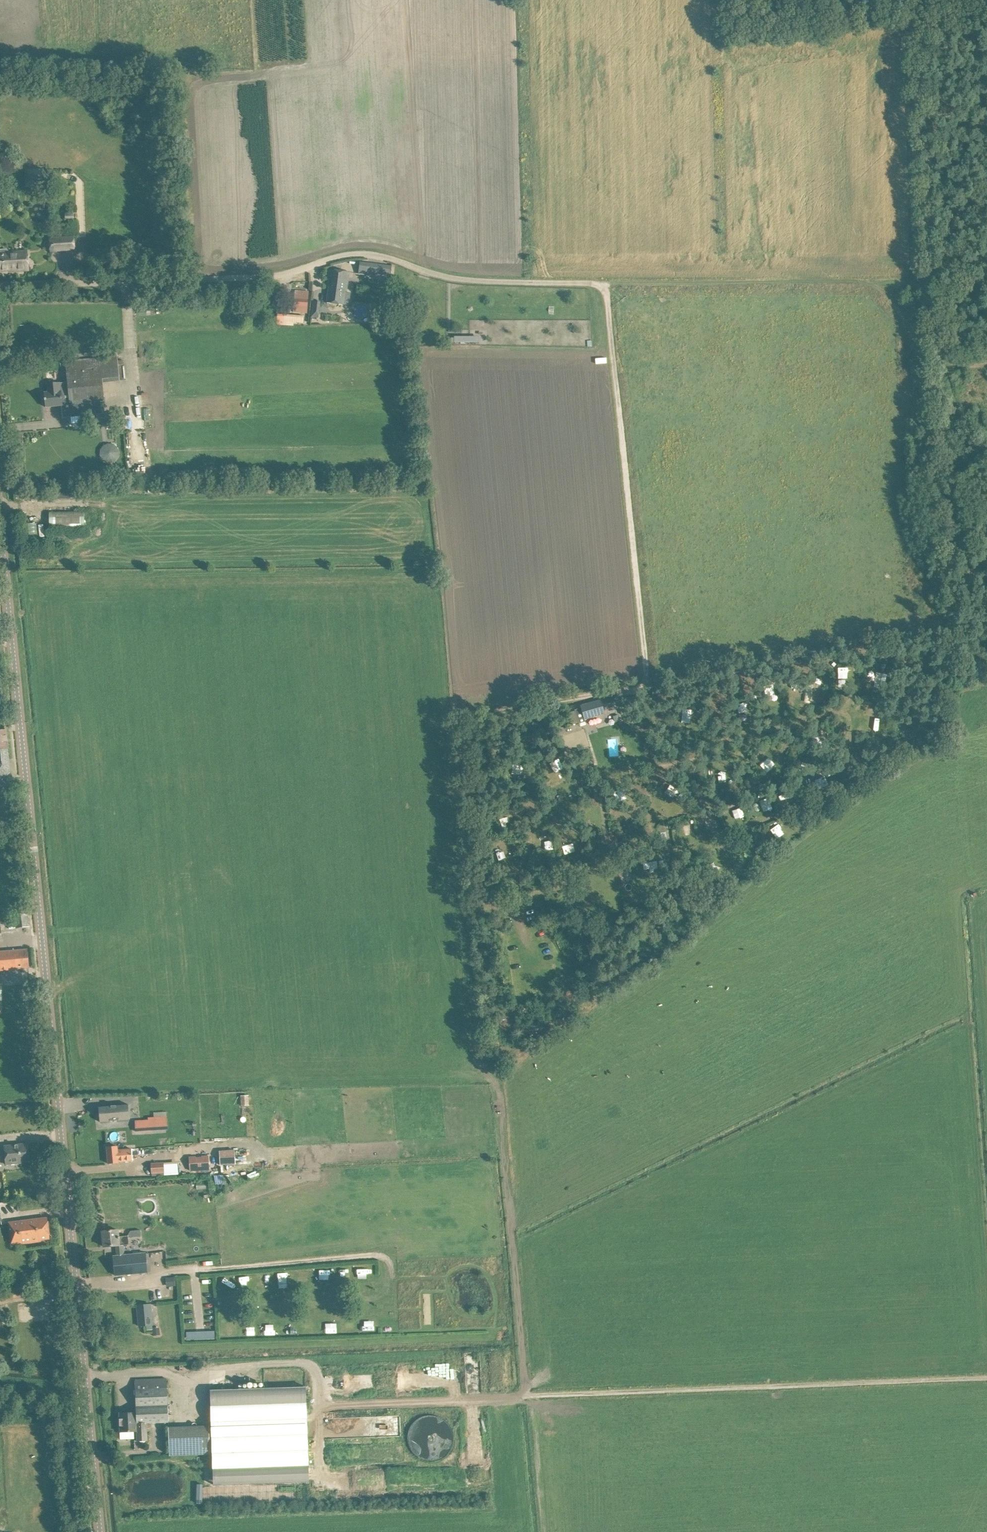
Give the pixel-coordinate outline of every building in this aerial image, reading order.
[(50,239),(50,241),(51,251),(74,249),(74,237),(50,239)] [(29,268),(28,253),(8,254),(8,249),(7,248),(0,249),(0,270),(29,268)] [(360,262),(358,274),(382,277),(383,271),(391,272),(392,265),(360,262)] [(329,289),(327,303),(337,304),(343,305),(349,306),(351,293),(346,292),(349,272),(340,271),(330,269),(327,289),(329,289)] [(295,295),(295,305),(296,305),(297,312),(303,312),(307,312),(308,305),(307,291),(302,291),(302,295),(295,295)] [(319,316),(321,301),(315,300),(313,315),(319,316)] [(75,360),(65,361),(67,383),(70,405),(101,401),(105,401),(103,383),(120,381),(117,356),(75,360)] [(48,392),(44,392),(46,407),(61,405),(63,418),(71,417),(71,416),(91,414),(91,415),(102,414),(101,401),(70,405),(67,383),(60,384),(60,382),(47,384),(48,392)] [(118,453),(118,452),(117,449),(115,446),(114,444),(111,443),(108,443),(104,444),(102,446),(100,448),(99,449),(99,453),(99,456),(100,457),(102,459),(104,461),(106,462),(108,462),(112,461),(114,460),(115,459),(117,456),(118,453)] [(88,529),(88,512),(52,512),(52,530),(88,529)] [(876,685),(888,685),(888,673),(876,672),(876,685)] [(793,696),(802,696),(802,687),(793,687),(793,696)] [(583,716),(603,710),(599,698),(572,707),(578,725),(585,723),(583,716)] [(0,731),(0,778),(1,778),(11,777),(8,748),(6,730),(0,731)] [(761,769),(771,772),(774,761),(765,758),(761,769)] [(555,772),(564,767),(560,759),(551,763),(555,772)] [(727,769),(719,773),(722,781),(731,777),(727,769)] [(648,863),(650,872),(658,871),(657,862),(648,863)] [(543,918),(539,906),(534,908),(538,919),(543,918)] [(27,913),(17,914),(15,915),(16,928),(29,926),(27,913)] [(29,968),(28,949),(0,951),(0,970),(29,968)] [(99,1107),(100,1122),(130,1119),(129,1104),(99,1107)] [(168,1128),(167,1117),(150,1118),(150,1121),(136,1122),(137,1131),(168,1128)] [(28,1143),(4,1146),(6,1164),(21,1163),(21,1161),(30,1160),(28,1143)] [(107,1147),(108,1164),(119,1163),(118,1162),(132,1160),(131,1149),(117,1150),(117,1146),(107,1147)] [(235,1150),(219,1151),(220,1165),(235,1164),(235,1150)] [(189,1157),(190,1171),(209,1170),(209,1156),(189,1157)] [(177,1161),(151,1163),(152,1173),(178,1172),(177,1161)] [(47,1218),(37,1219),(8,1223),(11,1243),(21,1241),(21,1243),(41,1241),(41,1239),(49,1238),(47,1218)] [(118,1230),(112,1230),(102,1231),(104,1247),(116,1245),(117,1255),(114,1256),(116,1275),(148,1272),(146,1252),(123,1255),(122,1245),(129,1244),(128,1235),(119,1236),(118,1230)] [(372,1267),(360,1266),(359,1275),(372,1276),(372,1267)] [(249,1275),(238,1277),(240,1285),(251,1283),(249,1275)] [(151,1304),(137,1306),(139,1326),(153,1325),(151,1304)] [(268,1336),(276,1335),(276,1321),(268,1321),(268,1336)] [(295,1324),(285,1324),(284,1334),(295,1334),(295,1324)] [(227,1336),(239,1335),(238,1325),(227,1326),(227,1336)] [(257,1326),(246,1326),(246,1336),(257,1336),(257,1326)] [(135,1380),(136,1412),(168,1410),(167,1379),(135,1380)] [(306,1386),(210,1390),(210,1405),(212,1447),(212,1454),(213,1485),(308,1482),(309,1482),(308,1443),(306,1401),(306,1386)] [(169,1422),(168,1410),(136,1412),(119,1412),(120,1432),(137,1432),(137,1441),(147,1441),(147,1423),(169,1422)] [(210,1453),(209,1426),(169,1427),(170,1454),(210,1453)]
